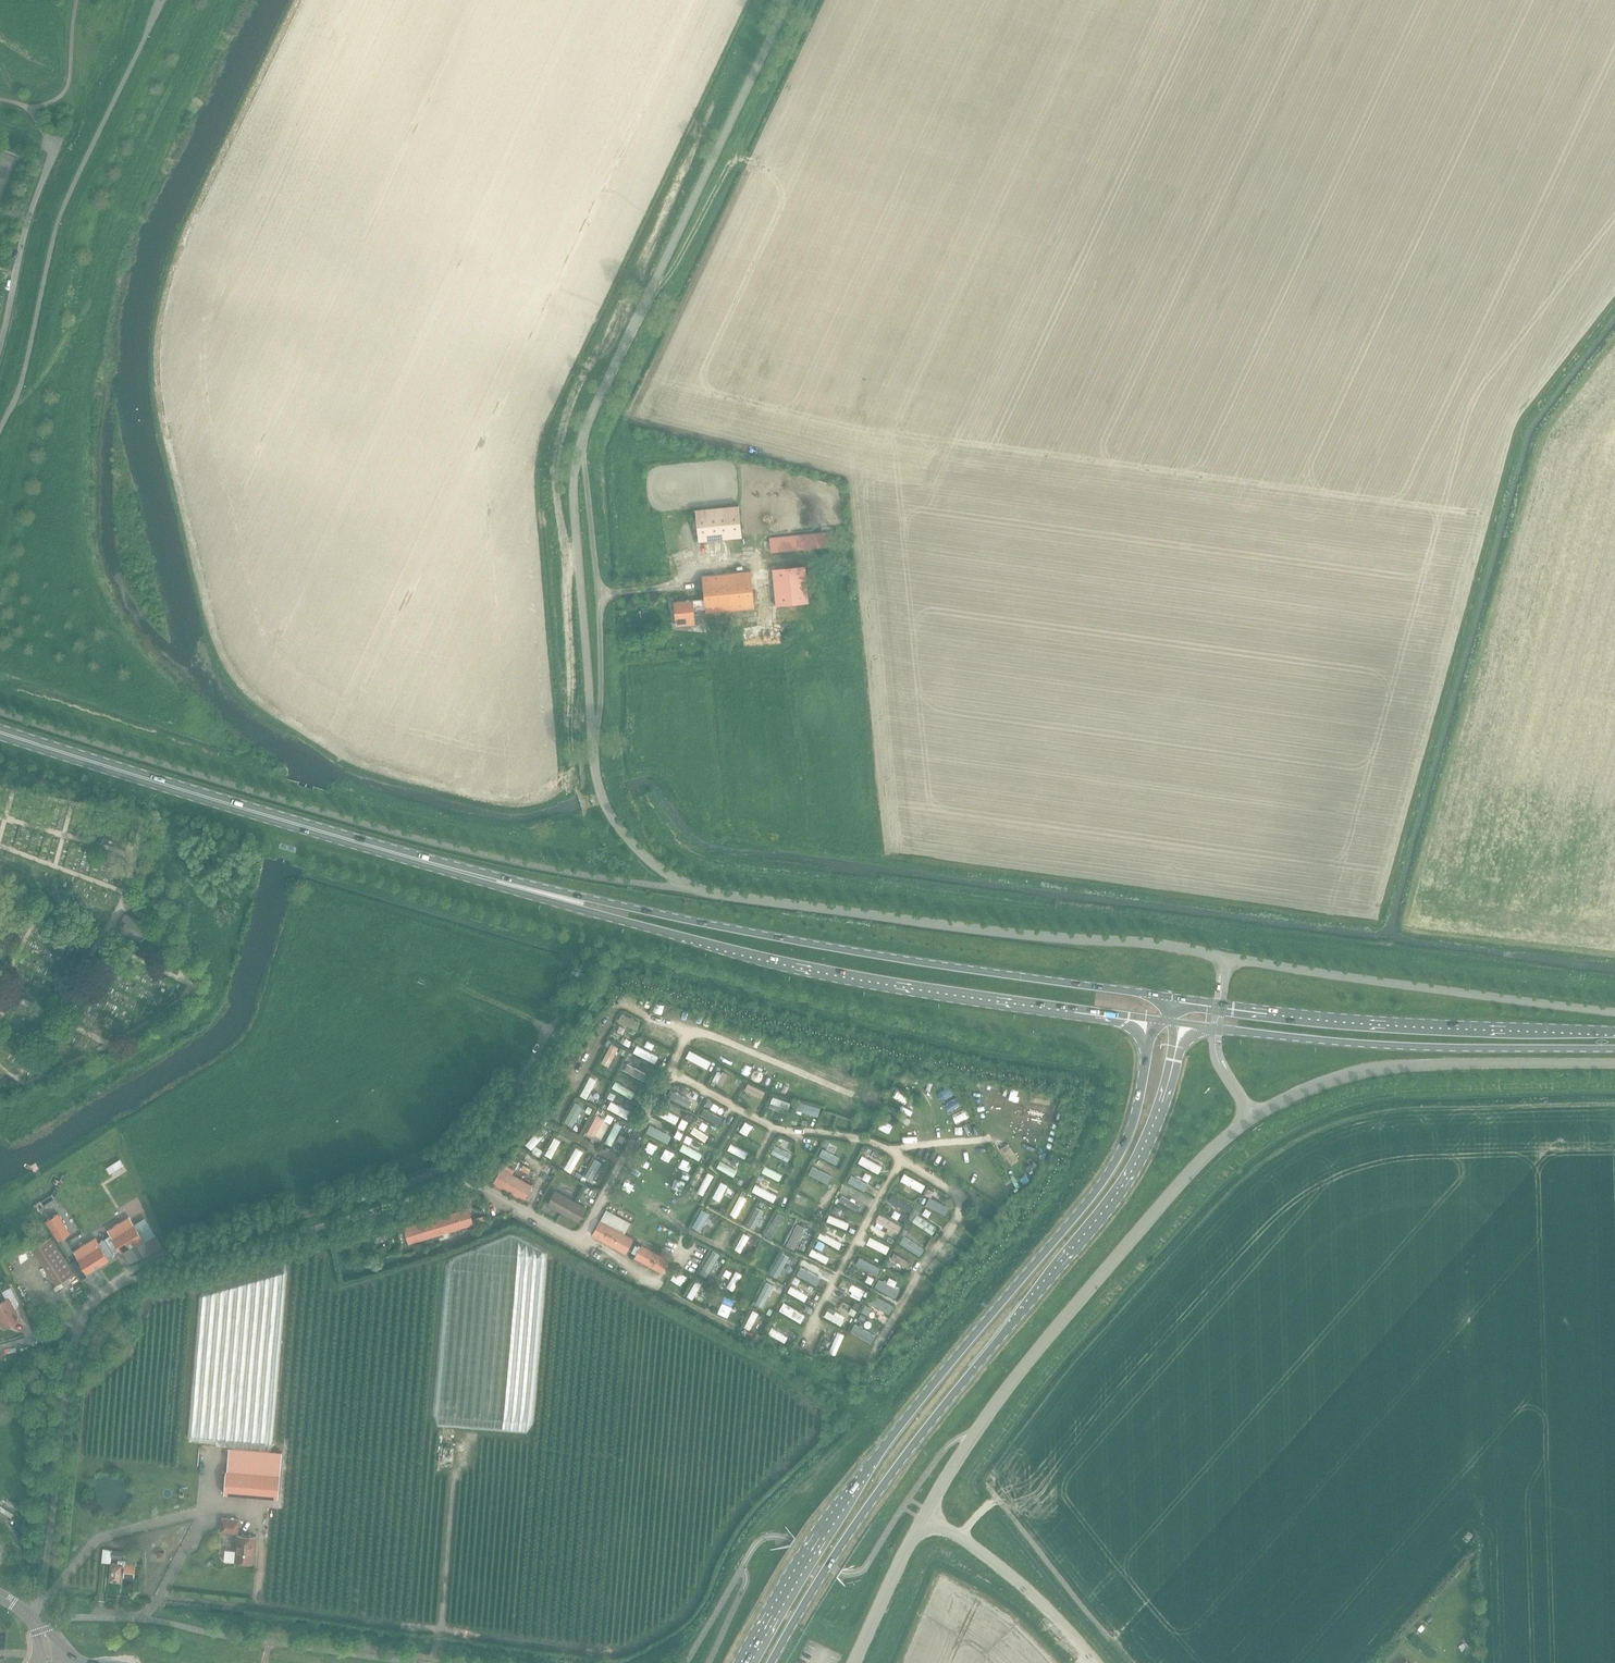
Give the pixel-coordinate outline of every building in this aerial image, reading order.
[(696,508),(699,540),(742,536),(739,504),(696,508)] [(771,536),(773,551),(834,545),(833,530),(771,536)] [(804,565),(772,568),(776,605),(808,602),(804,565)] [(692,599),(673,601),(675,618),(676,625),(686,624),(685,617),(694,616),(693,610),(705,608),(705,612),(754,607),(750,570),(702,575),(704,599),(692,600),(692,599)] [(134,953),(143,958),(149,944),(150,938),(145,936),(148,931),(148,925),(124,913),(117,929),(140,940),(134,953)] [(618,1020),(637,1029),(640,1021),(622,1013),(618,1020)] [(622,1028),(619,1033),(630,1038),(632,1032),(622,1028)] [(651,1052),(654,1046),(636,1037),(633,1043),(651,1052)] [(609,1063),(618,1045),(611,1042),(602,1059),(609,1063)] [(654,1054),(636,1045),(633,1051),(651,1060),(654,1054)] [(690,1058),(697,1062),(695,1065),(699,1067),(701,1064),(705,1067),(708,1061),(704,1059),(706,1056),(704,1055),(703,1058),(693,1053),(690,1058)] [(647,1074),(627,1063),(624,1069),(644,1080),(647,1074)] [(715,1079),(723,1067),(717,1064),(710,1075),(715,1079)] [(591,1077),(582,1094),(588,1097),(593,1087),(596,1088),(598,1084),(595,1083),(597,1080),(591,1077)] [(635,1092),(616,1081),(612,1087),(631,1098),(635,1092)] [(747,1090),(762,1097),(765,1092),(750,1084),(747,1090)] [(767,1102),(782,1108),(786,1097),(779,1094),(780,1090),(772,1088),(767,1102)] [(667,1096),(682,1103),(685,1097),(670,1090),(667,1096)] [(608,1106),(623,1114),(626,1109),(621,1107),(622,1105),(619,1103),(618,1105),(611,1101),(608,1106)] [(574,1103),(564,1121),(572,1125),(582,1107),(574,1103)] [(798,1108),(810,1113),(812,1108),(799,1104),(798,1108)] [(656,1113),(676,1123),(679,1116),(660,1106),(656,1113)] [(700,1113),(719,1124),(722,1117),(704,1107),(700,1113)] [(595,1132),(602,1117),(597,1114),(593,1123),(591,1122),(589,1126),(591,1127),(589,1129),(595,1132)] [(612,1144),(622,1125),(616,1122),(606,1141),(612,1144)] [(539,1145),(549,1128),(543,1125),(533,1142),(539,1145)] [(690,1131),(703,1139),(707,1133),(694,1125),(690,1131)] [(738,1131),(752,1139),(755,1133),(741,1125),(738,1131)] [(649,1132),(663,1139),(666,1134),(662,1132),(663,1129),(658,1126),(657,1129),(652,1126),(649,1132)] [(551,1157),(560,1140),(554,1137),(545,1154),(551,1157)] [(698,1149),(700,1144),(686,1138),(684,1143),(698,1149)] [(729,1148),(741,1155),(744,1149),(732,1143),(729,1148)] [(680,1149),(693,1156),(696,1151),(683,1144),(680,1149)] [(771,1152),(785,1158),(788,1152),(774,1146),(771,1152)] [(820,1153),(833,1159),(836,1153),(823,1147),(820,1153)] [(864,1164),(870,1153),(864,1150),(858,1161),(864,1164)] [(570,1168),(576,1157),(571,1155),(565,1166),(570,1168)] [(591,1177),(600,1162),(594,1159),(586,1174),(591,1177)] [(717,1166),(734,1175),(737,1169),(720,1160),(717,1166)] [(762,1170),(775,1176),(778,1171),(773,1168),(775,1164),(767,1160),(762,1170)] [(824,1169),(813,1164),(810,1169),(811,1169),(809,1172),(815,1175),(816,1172),(821,1175),(824,1169)] [(493,1182),(524,1200),(533,1184),(502,1167),(493,1182)] [(703,1194),(714,1175),(708,1171),(698,1191),(703,1194)] [(905,1179),(923,1190),(926,1184),(908,1173),(905,1179)] [(801,1182),(815,1190),(818,1184),(804,1176),(801,1182)] [(853,1183),(870,1191),(872,1186),(862,1181),(863,1179),(860,1177),(859,1179),(856,1177),(853,1183)] [(800,1189),(814,1197),(817,1191),(803,1184),(800,1189)] [(718,1204),(726,1188),(721,1185),(712,1201),(718,1204)] [(758,1192),(775,1201),(778,1195),(774,1193),(776,1190),(767,1186),(766,1188),(761,1186),(758,1192)] [(547,1204),(579,1222),(587,1206),(555,1189),(547,1204)] [(737,1214),(745,1199),(740,1195),(731,1211),(737,1214)] [(839,1201),(857,1211),(860,1205),(855,1202),(856,1199),(851,1197),(850,1199),(842,1195),(839,1201)] [(910,1204),(897,1196),(894,1201),(900,1204),(898,1207),(905,1211),(907,1208),(911,1211),(916,1203),(912,1200),(910,1204)] [(926,1202),(939,1208),(942,1203),(929,1196),(926,1202)] [(790,1209),(806,1217),(809,1211),(801,1207),(802,1205),(793,1201),(792,1203),(790,1209)] [(404,1226),(409,1243),(474,1223),(469,1206),(404,1226)] [(758,1206),(749,1222),(754,1225),(760,1215),(763,1217),(765,1213),(762,1212),(764,1209),(758,1206)] [(914,1212),(933,1225),(937,1219),(918,1206),(914,1212)] [(592,1235),(626,1253),(634,1237),(625,1232),(631,1222),(606,1208),(592,1235)] [(70,1232),(60,1216),(58,1212),(46,1220),(47,1223),(58,1240),(70,1232)] [(704,1231),(712,1217),(706,1214),(698,1228),(704,1231)] [(827,1220),(847,1228),(849,1222),(829,1214),(827,1220)] [(902,1225),(885,1215),(880,1223),(898,1233),(902,1225)] [(775,1216),(766,1231),(772,1234),(780,1220),(775,1216)] [(110,1234),(105,1238),(114,1253),(120,1249),(121,1252),(143,1238),(134,1223),(124,1229),(119,1222),(107,1229),(110,1234)] [(721,1241),(730,1227),(724,1223),(716,1238),(721,1241)] [(910,1233),(922,1242),(925,1238),(912,1229),(910,1233)] [(742,1250),(750,1235),(744,1232),(736,1247),(742,1250)] [(33,1247),(56,1284),(74,1272),(51,1235),(33,1247)] [(781,1242),(795,1249),(799,1241),(791,1237),(790,1239),(785,1236),(781,1242)] [(114,1253),(105,1238),(98,1242),(100,1245),(90,1250),(85,1243),(73,1251),(87,1273),(109,1259),(108,1257),(114,1253)] [(871,1244),(884,1250),(887,1245),(874,1238),(871,1244)] [(822,1250),(825,1243),(819,1240),(818,1241),(815,1239),(813,1244),(816,1245),(815,1246),(822,1250)] [(635,1258),(662,1272),(669,1259),(642,1244),(635,1258)] [(762,1244),(755,1257),(761,1260),(767,1247),(762,1244)] [(809,1254),(826,1262),(829,1256),(812,1248),(809,1254)] [(783,1252),(775,1266),(781,1269),(785,1261),(787,1262),(791,1256),(789,1255),(783,1252)] [(891,1257),(907,1267),(911,1261),(894,1252),(891,1257)] [(711,1253),(703,1267),(709,1270),(711,1267),(713,1268),(715,1265),(712,1264),(716,1256),(711,1253)] [(859,1260),(855,1266),(866,1274),(871,1268),(859,1260)] [(800,1275),(815,1284),(818,1278),(816,1277),(817,1275),(812,1272),(810,1274),(803,1270),(804,1268),(799,1265),(794,1274),(799,1276),(800,1275)] [(673,1286),(680,1272),(675,1269),(667,1282),(673,1286)] [(736,1271),(728,1285),(734,1288),(742,1274),(736,1271)] [(873,1284),(888,1292),(891,1287),(887,1284),(889,1281),(878,1275),(873,1284)] [(697,1279),(687,1295),(693,1299),(695,1294),(697,1295),(699,1292),(697,1291),(702,1282),(697,1279)] [(74,1286),(80,1289),(84,1283),(78,1280),(74,1286)] [(768,1280),(758,1299),(765,1303),(775,1284),(768,1280)] [(788,1291),(805,1300),(808,1295),(798,1289),(800,1287),(795,1284),(794,1287),(791,1285),(792,1282),(791,1281),(786,1289),(788,1290),(788,1291)] [(865,1289),(852,1283),(849,1289),(862,1295),(865,1289)] [(752,1284),(745,1297),(750,1300),(757,1287),(752,1284)] [(4,1327),(20,1319),(13,1305),(19,1302),(11,1286),(2,1291),(7,1299),(0,1302),(0,1320),(4,1327)] [(715,1288),(706,1305),(712,1307),(720,1291),(715,1288)] [(848,1304),(855,1307),(857,1300),(850,1298),(848,1304)] [(733,1300),(726,1314),(732,1317),(739,1303),(733,1300)] [(783,1310),(799,1320),(802,1315),(796,1312),(797,1309),(790,1305),(788,1307),(785,1305),(783,1310)] [(824,1315),(841,1324),(844,1319),(845,1316),(829,1307),(824,1315)] [(31,1312),(37,1324),(44,1321),(38,1309),(31,1312)] [(754,1309),(745,1325),(751,1328),(752,1325),(755,1326),(757,1322),(755,1321),(760,1311),(754,1309)] [(772,1320),(770,1326),(787,1334),(789,1329),(772,1320)] [(829,1322),(821,1339),(837,1346),(844,1329),(829,1322)] [(769,1332),(785,1342),(788,1336),(772,1327),(769,1332)] [(823,1348),(836,1353),(839,1347),(826,1342),(823,1348)] [(229,1446),(227,1469),(280,1474),(282,1451),(229,1446)] [(226,1469),(224,1493),(278,1497),(280,1474),(227,1469),(226,1469)] [(221,1531),(238,1532),(239,1519),(222,1517),(221,1531)] [(254,1546),(255,1546),(256,1536),(237,1534),(236,1550),(225,1549),(224,1560),(253,1562),(254,1546)] [(110,1557),(122,1557),(123,1550),(104,1548),(103,1561),(110,1562),(110,1557)] [(186,1565),(191,1554),(185,1552),(180,1563),(186,1565)] [(134,1578),(136,1564),(126,1563),(126,1561),(119,1560),(118,1564),(112,1563),(110,1580),(121,1581),(121,1575),(124,1576),(134,1578)]
